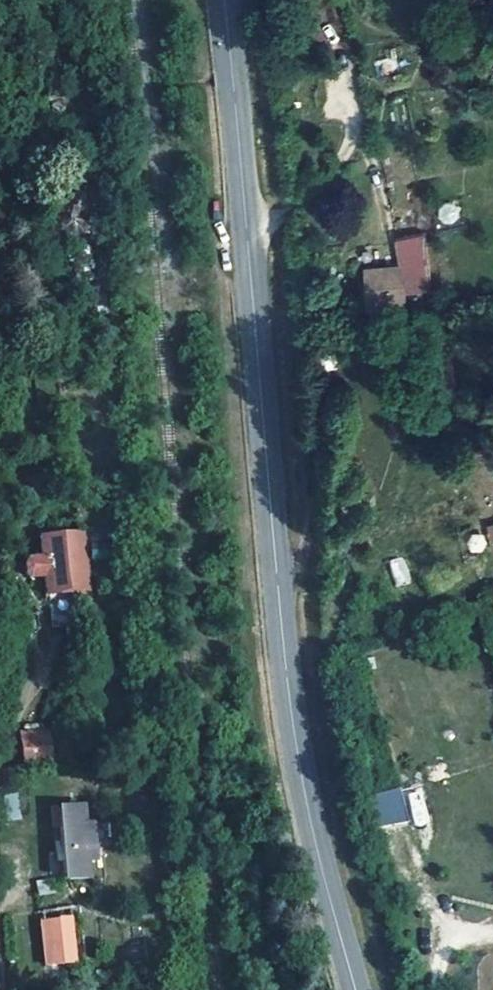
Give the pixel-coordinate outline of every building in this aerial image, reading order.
[(66,130),(64,118),(58,119),(59,131),(66,130)] [(392,263),(391,260),(370,261),(370,297),(403,297),(403,263),(392,263)] [(69,533),(67,531),(56,532),(42,534),(43,552),(31,553),(27,558),(28,568),(32,572),(47,570),(49,587),(74,583),(85,582),(91,581),(84,530),(69,533)] [(387,560),(395,587),(411,583),(403,556),(387,560)] [(19,630),(20,616),(7,616),(6,630),(19,630)] [(49,741),(48,726),(19,728),(20,743),(49,741)] [(50,759),(50,743),(25,745),(26,760),(50,759)] [(425,789),(409,790),(411,826),(427,825),(425,789)] [(401,790),(372,799),(382,832),(411,824),(401,790)] [(7,821),(23,818),(17,791),(2,794),(7,821)] [(85,816),(84,800),(63,802),(69,873),(90,872),(87,843),(95,842),(93,816),(85,816)] [(86,934),(84,923),(75,924),(76,934),(86,934)] [(76,934),(75,924),(59,924),(61,957),(87,955),(86,934),(76,934)]
